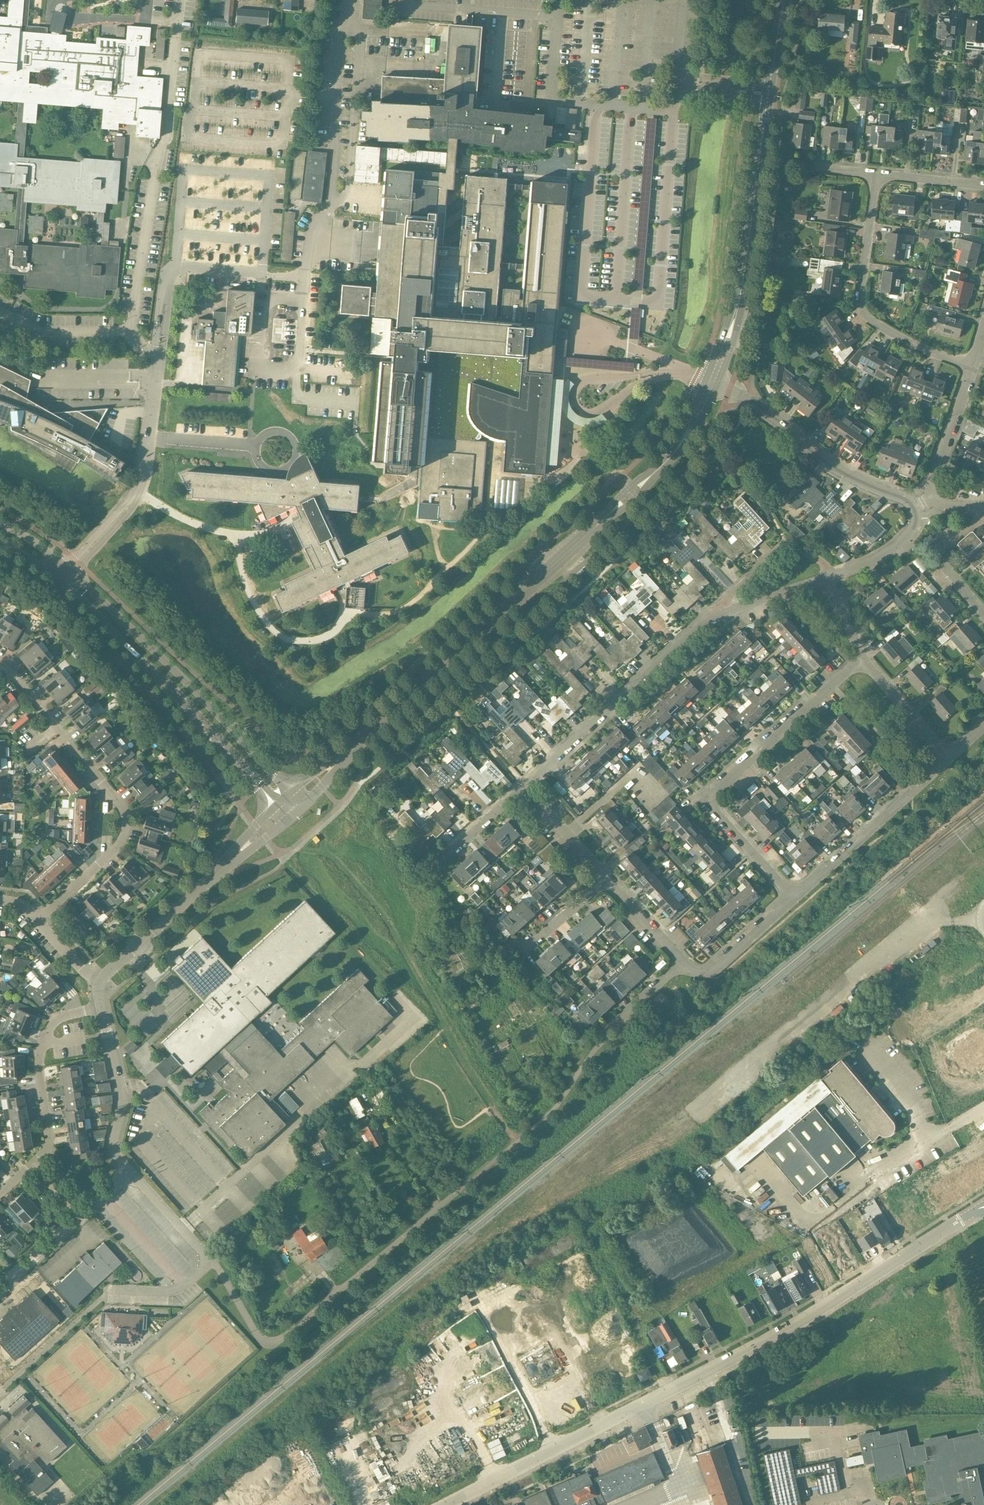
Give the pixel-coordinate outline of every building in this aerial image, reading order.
[(9,19),(0,18),(0,99),(19,101),(16,146),(0,145),(0,187),(18,188),(14,229),(0,228),(0,270),(25,272),(24,286),(77,290),(76,294),(103,296),(104,288),(115,289),(118,248),(118,241),(108,240),(110,223),(103,223),(105,203),(115,204),(119,164),(81,160),(80,165),(21,160),(24,122),(32,122),(33,108),(32,108),(33,101),(104,107),(102,127),(116,128),(117,121),(136,122),(135,135),(158,137),(160,111),(157,110),(160,80),(134,78),(137,43),(148,44),(149,29),(127,28),(126,42),(96,39),(96,46),(64,44),(64,37),(45,35),(45,29),(25,27),(27,0),(10,0),(9,19)] [(224,12),(232,13),(234,0),(225,0),(224,12)] [(297,11),(297,0),(284,0),(283,9),(297,11)] [(381,21),(383,0),(365,0),(363,19),(381,21)] [(269,24),(269,9),(237,8),(236,24),(269,24)] [(904,25),(905,14),(887,12),(885,29),(869,27),(868,40),(866,59),(881,61),(883,47),(876,46),(877,41),(884,41),(884,44),(900,46),(902,24),(904,25)] [(448,163),(447,164),(447,172),(440,172),(440,173),(415,171),(388,169),(383,221),(378,292),(374,291),(372,291),(372,289),(372,287),(358,285),(343,284),(341,313),(370,316),(370,313),(375,313),(374,326),(374,335),(372,335),(371,344),(370,353),(379,353),(388,354),(388,353),(389,353),(389,354),(396,354),(396,361),(383,360),(375,460),(388,461),(387,470),(411,472),(411,463),(423,464),(420,504),(419,517),(439,519),(467,521),(468,508),(475,508),(482,509),(488,440),(475,439),(476,437),(478,438),(480,439),(482,438),(483,436),(483,434),(482,433),(480,432),(481,430),(487,434),(494,437),(500,439),(507,440),(505,471),(538,473),(546,474),(551,419),(553,418),(555,417),(556,414),(556,411),(554,409),(551,408),(554,372),(556,354),(566,355),(567,340),(568,328),(558,327),(563,262),(570,182),(535,179),(534,184),(509,182),(509,177),(494,176),(481,175),(467,175),(464,211),(461,247),(443,246),(445,218),(448,189),(454,190),(455,182),(455,174),(456,174),(458,152),(459,136),(466,136),(466,139),(505,144),(505,147),(533,150),(533,147),(546,148),(547,138),(564,140),(581,142),(582,132),(572,131),(573,129),(562,128),(562,127),(553,126),(554,126),(544,125),(545,114),(539,113),(539,115),(493,110),(476,108),(482,41),(483,27),(474,27),(473,27),(474,15),(473,17),(469,17),(469,14),(468,14),(468,20),(467,26),(454,25),(453,25),(451,52),(449,80),(386,75),(384,101),(376,101),(375,111),(366,110),(365,118),(370,119),(369,133),(383,134),(383,138),(410,140),(410,136),(450,138),(448,153),(358,146),(357,146),(355,181),(379,183),(380,171),(380,159),(412,162),(444,164),(444,163),(448,163)] [(850,49),(856,50),(856,45),(858,25),(844,24),(844,17),(820,15),(819,29),(850,32),(849,44),(850,44),(850,49)] [(955,51),(956,35),(954,35),(956,18),(939,17),(938,32),(935,32),(934,37),(942,38),(941,49),(955,51)] [(966,48),(983,50),(983,45),(983,21),(968,20),(966,48)] [(117,37),(126,37),(127,26),(117,25),(117,37)] [(164,58),(166,28),(158,28),(156,58),(164,58)] [(954,105),(956,91),(951,90),(943,90),(942,104),(954,105)] [(807,92),(799,91),(796,107),(805,108),(807,92)] [(826,107),(828,93),(821,92),(819,106),(826,107)] [(909,93),(908,100),(920,101),(921,95),(909,93)] [(872,112),(873,98),(866,97),(865,111),(872,112)] [(906,116),(912,116),(914,102),(907,102),(906,116)] [(919,117),(920,103),(914,102),(912,116),(919,117)] [(966,122),(967,108),(961,107),(959,122),(966,122)] [(799,118),(814,120),(815,112),(800,110),(799,118)] [(889,115),(879,114),(878,126),(872,125),(870,143),(885,145),(887,127),(889,115)] [(793,146),(808,148),(811,125),(795,123),(793,133),(795,133),(793,146)] [(822,144),(838,146),(839,128),(824,126),(822,144)] [(895,130),(895,128),(887,127),(885,145),(894,146),(893,149),(901,150),(903,131),(895,130)] [(845,150),(853,151),(855,132),(846,131),(846,129),(839,128),(838,146),(845,147),(845,150)] [(917,148),(933,150),(935,131),(919,130),(917,148)] [(942,135),(943,132),(935,131),(933,150),(940,151),(939,153),(948,154),(950,136),(942,135)] [(966,141),(964,160),(979,161),(981,143),(983,132),(974,131),(973,142),(966,141)] [(124,157),(125,136),(115,135),(114,157),(124,157)] [(326,153),(307,151),(302,200),(321,202),(326,153)] [(848,206),(851,206),(853,193),(830,190),(826,218),(846,221),(848,206)] [(894,196),(892,212),(908,214),(907,219),(919,220),(921,207),(913,206),(914,198),(894,196)] [(932,217),(952,219),(954,203),(934,200),(932,217)] [(971,226),(971,221),(983,223),(983,205),(969,204),(968,212),(961,211),(960,224),(959,231),(961,232),(962,225),(971,226)] [(806,221),(808,210),(795,208),(794,219),(806,221)] [(285,210),(284,254),(294,254),(295,211),(285,210)] [(934,239),(935,238),(937,230),(920,229),(919,237),(931,239),(931,241),(929,240),(929,246),(931,247),(934,239)] [(949,231),(945,231),(946,231),(937,230),(935,238),(949,238),(949,231)] [(842,247),(845,247),(846,234),(828,232),(825,254),(841,256),(842,247)] [(905,242),(911,243),(912,236),(889,233),(886,257),(903,259),(905,242)] [(959,263),(974,267),(980,244),(959,239),(956,248),(962,250),(959,263)] [(838,294),(841,270),(833,269),(834,261),(811,258),(809,270),(817,271),(824,272),(821,292),(838,294)] [(911,275),(924,277),(926,270),(912,269),(911,275)] [(968,292),(970,293),(972,284),(965,282),(967,274),(953,270),(951,279),(954,280),(948,304),(964,308),(968,292)] [(899,282),(903,282),(904,274),(884,271),(881,292),(898,294),(899,282)] [(228,289),(225,320),(197,318),(196,339),(206,340),(202,384),(233,387),(237,334),(250,335),(254,291),(228,289)] [(934,306),(932,313),(940,315),(935,331),(958,337),(963,321),(954,319),(956,312),(934,306)] [(825,326),(819,330),(825,339),(839,330),(836,326),(843,321),(835,310),(821,320),(825,326)] [(849,329),(842,334),(839,330),(825,339),(831,348),(837,344),(841,350),(856,340),(849,329)] [(866,364),(863,370),(872,375),(880,361),(875,358),(880,350),(869,344),(860,360),(866,364)] [(889,356),(885,363),(880,361),(872,375),(882,380),(885,375),(892,378),(900,362),(889,356)] [(772,379),(784,380),(784,364),(773,363),(772,379)] [(112,478),(123,461),(117,458),(113,455),(103,449),(96,444),(89,440),(107,408),(46,412),(46,406),(48,406),(48,405),(46,405),(45,405),(44,405),(42,406),(41,406),(26,398),(30,379),(0,364),(0,417),(6,416),(7,422),(10,422),(10,426),(10,430),(16,432),(24,435),(32,439),(39,442),(45,445),(52,449),(60,452),(67,456),(77,462),(79,458),(87,463),(95,467),(102,472),(112,478)] [(924,372),(912,367),(908,377),(903,376),(897,391),(900,392),(901,391),(903,392),(905,391),(906,387),(905,386),(906,384),(912,387),(910,393),(920,397),(926,382),(921,380),(924,372)] [(934,376),(931,384),(926,382),(920,397),(930,401),(933,394),(940,397),(946,381),(934,376)] [(790,401),(795,395),(799,398),(808,385),(800,378),(795,384),(789,380),(779,394),(790,401)] [(813,397),(817,391),(808,385),(799,398),(803,401),(798,408),(808,416),(819,401),(813,397)] [(227,401),(227,392),(208,392),(208,401),(227,401)] [(835,439),(840,432),(845,435),(854,422),(845,416),(841,421),(840,421),(843,417),(843,414),(842,412),(839,409),(835,409),(833,410),(830,414),(835,417),(825,432),(835,439)] [(859,434),(863,428),(854,422),(845,435),(849,439),(845,446),(855,453),(865,438),(859,434)] [(977,438),(979,432),(981,433),(982,431),(983,432),(983,427),(980,425),(977,431),(971,428),(968,434),(977,438)] [(889,469),(892,461),(897,463),(903,447),(900,446),(902,441),(895,438),(893,443),(892,443),(890,450),(883,447),(877,464),(889,469)] [(899,472),(911,477),(919,453),(913,451),(910,450),(912,444),(907,442),(905,448),(903,447),(897,463),(901,464),(899,472)] [(962,459),(974,465),(982,448),(971,442),(962,459)] [(974,465),(983,470),(983,449),(982,448),(974,465)] [(358,511),(360,485),(320,482),(306,452),(305,453),(312,467),(287,479),(188,471),(181,474),(188,488),(193,489),(192,497),(258,503),(266,521),(303,503),(308,514),(292,522),(315,569),(284,584),(287,589),(275,594),(283,612),(319,595),(320,598),(339,589),(341,594),(346,594),(344,608),(363,609),(365,588),(351,587),(350,584),(375,572),(374,569),(409,552),(401,535),(389,540),(387,535),(345,555),(323,508),(358,511)] [(803,502),(808,502),(814,507),(825,496),(815,487),(820,482),(815,477),(809,484),(804,479),(796,488),(800,492),(790,503),(796,510),(803,502)] [(821,513),(826,512),(831,518),(842,506),(833,498),(837,493),(832,488),(825,496),(814,507),(807,514),(814,520),(821,513)] [(769,527),(741,496),(734,503),(749,519),(743,526),(739,521),(734,525),(734,526),(754,547),(762,540),(759,537),(769,527)] [(839,523),(844,522),(850,527),(861,515),(851,507),(855,502),(850,498),(842,506),(831,518),(826,524),(832,530),(839,523)] [(850,527),(845,532),(852,538),(856,534),(864,542),(867,538),(872,543),(873,543),(877,539),(886,529),(881,524),(871,515),(875,511),(870,506),(861,515),(850,527)] [(690,537),(693,541),(704,553),(712,546),(709,542),(713,539),(720,533),(699,511),(693,517),(704,529),(697,536),(695,533),(690,537)] [(754,547),(734,526),(729,530),(737,539),(731,545),(720,533),(713,539),(732,561),(743,551),(746,555),(754,547)] [(980,535),(974,529),(955,545),(972,565),(979,560),(983,565),(979,569),(983,575),(983,532),(980,535)] [(662,544),(683,567),(690,560),(693,557),(696,560),(704,553),(693,541),(690,537),(685,542),(688,545),(681,551),(670,538),(662,544)] [(834,553),(843,563),(850,556),(840,547),(834,553)] [(919,556),(913,562),(918,568),(924,575),(925,576),(932,570),(919,556)] [(671,576),(677,584),(694,602),(702,595),(699,592),(710,582),(690,560),(683,567),(689,574),(683,580),(675,572),(671,576)] [(635,561),(628,567),(632,572),(644,584),(637,590),(635,588),(630,592),(644,608),(652,601),(649,597),(653,594),(659,587),(639,565),(639,566),(635,561)] [(891,580),(901,592),(918,577),(922,582),(927,578),(925,576),(918,568),(913,571),(908,565),(891,580)] [(686,610),(694,602),(677,584),(680,587),(675,591),(678,594),(671,600),(659,587),(653,594),(673,616),(683,607),(686,610)] [(882,588),(865,602),(875,614),(892,600),(892,599),(902,611),(906,607),(901,601),(892,590),(887,594),(882,588)] [(610,592),(602,599),(622,621),(629,615),(633,612),(636,615),(644,608),(630,592),(625,596),(628,599),(621,605),(610,592)] [(944,629),(952,622),(949,618),(956,612),(942,595),(936,601),(931,596),(921,605),(925,610),(930,606),(942,620),(940,622),(940,625),(944,629)] [(776,628),(781,634),(793,623),(791,620),(792,619),(787,613),(786,614),(785,614),(783,616),(779,612),(764,625),(771,632),(776,628)] [(1,641),(14,619),(5,614),(2,619),(1,619),(0,618),(0,640),(1,641)] [(620,641),(626,648),(634,657),(642,650),(639,646),(649,637),(629,615),(622,621),(634,634),(627,640),(624,637),(620,641)] [(14,619),(1,641),(9,645),(7,648),(13,652),(19,642),(22,644),(31,634),(25,630),(24,630),(23,631),(21,630),(23,626),(22,623),(14,619)] [(577,645),(575,643),(570,647),(584,662),(592,655),(589,651),(592,648),(599,642),(579,620),(573,626),(584,639),(577,645)] [(778,648),(781,651),(803,631),(797,625),(796,626),(793,623),(781,634),(787,640),(778,648)] [(950,638),(964,653),(968,649),(980,639),(965,623),(960,628),(956,623),(934,643),(937,648),(950,638)] [(896,664),(908,654),(894,637),(898,633),(894,628),(884,638),(888,642),(882,648),(896,664)] [(735,636),(732,638),(742,650),(748,645),(753,650),(760,643),(752,634),(747,638),(741,630),(740,631),(739,629),(733,634),(735,636)] [(781,651),(784,654),(788,651),(793,646),(798,651),(809,640),(807,638),(808,637),(803,631),(781,651)] [(611,654),(599,642),(592,648),(613,670),(623,661),(626,664),(634,657),(626,648),(620,641),(614,635),(609,640),(615,646),(618,648),(611,654)] [(723,647),(733,658),(739,653),(744,658),(747,655),(742,650),(732,638),(732,639),(730,637),(724,642),(726,644),(723,647)] [(22,658),(28,665),(47,649),(43,653),(34,642),(36,641),(35,639),(15,655),(20,660),(22,658)] [(549,648),(543,654),(563,676),(569,670),(573,666),(576,670),(584,662),(570,647),(563,640),(556,646),(560,649),(561,648),(565,652),(567,654),(561,660),(558,657),(549,648)] [(798,662),(801,665),(819,648),(814,643),(813,644),(809,640),(798,651),(803,658),(798,662)] [(718,648),(713,653),(730,672),(733,669),(728,663),(733,658),(723,647),(720,650),(718,648)] [(819,648),(801,665),(804,668),(805,667),(810,673),(814,670),(826,659),(823,655),(824,654),(819,648)] [(53,662),(52,663),(50,661),(53,658),(53,655),(48,649),(47,649),(28,665),(34,672),(31,674),(35,679),(54,663),(53,662)] [(726,675),(730,672),(713,653),(706,659),(708,660),(705,663),(716,675),(721,669),(726,675)] [(918,656),(907,665),(911,670),(906,675),(920,691),(932,681),(918,665),(923,661),(918,656)] [(700,664),(695,669),(696,671),(703,679),(699,683),(707,692),(715,685),(710,680),(716,675),(705,663),(702,666),(700,664)] [(521,676),(527,671),(521,666),(516,670),(521,676)] [(774,673),(779,678),(773,684),(784,695),(786,693),(788,694),(793,689),(792,688),(792,687),(786,680),(790,676),(781,666),(774,673)] [(38,683),(42,688),(45,685),(51,692),(70,676),(64,668),(59,672),(51,679),(47,675),(38,683)] [(564,692),(560,696),(574,712),(582,705),(579,701),(589,692),(569,670),(563,676),(571,686),(564,692)] [(784,695),(773,684),(764,673),(761,677),(765,681),(770,686),(764,692),(775,704),(778,701),(779,702),(785,697),(783,695),(784,695)] [(532,710),(529,706),(532,703),(539,697),(519,675),(512,681),(524,694),(517,700),(514,698),(510,702),(524,717),(532,710)] [(74,681),(70,676),(51,692),(57,699),(54,702),(58,707),(67,699),(64,695),(73,688),(70,685),(74,681)] [(681,685),(678,687),(689,699),(695,693),(700,699),(707,692),(699,683),(694,686),(688,679),(687,679),(685,678),(680,683),(681,685)] [(88,692),(98,683),(94,679),(84,688),(88,692)] [(944,719),(956,709),(942,692),(946,688),(942,683),(931,692),(936,697),(929,702),(944,719)] [(685,712),(688,709),(684,704),(689,699),(678,687),(675,690),(674,689),(668,694),(685,712)] [(773,708),(772,706),(775,704),(764,692),(758,697),(750,688),(748,688),(746,690),(767,713),(773,708)] [(746,690),(743,693),(747,697),(752,703),(746,708),(757,720),(760,717),(761,718),(767,713),(746,690)] [(0,696),(0,712),(2,714),(1,714),(5,718),(21,705),(10,692),(3,698),(1,696),(0,696)] [(65,715),(68,713),(74,720),(89,708),(80,697),(81,696),(80,694),(61,710),(65,715)] [(660,704),(671,715),(677,710),(682,715),(685,712),(668,694),(662,699),(664,701),(660,704)] [(563,716),(566,719),(574,712),(560,696),(555,700),(557,703),(551,709),(539,697),(532,703),(552,725),(563,716)] [(486,697),(478,704),(482,709),(502,730),(509,724),(510,726),(514,723),(516,725),(524,717),(510,702),(506,698),(501,702),(503,704),(507,709),(501,715),(496,710),(490,703),(491,702),(487,697),(486,697)] [(667,728),(671,725),(666,720),(671,715),(660,704),(658,706),(656,705),(650,710),(667,728)] [(99,717),(97,718),(95,716),(99,713),(99,712),(94,706),(92,705),(89,708),(74,720),(80,727),(77,729),(81,734),(100,718),(99,717)] [(725,710),(725,711),(724,712),(737,724),(741,721),(748,728),(750,729),(755,724),(754,723),(757,720),(746,708),(740,713),(736,708),(732,711),(728,707),(725,710)] [(643,720),(654,731),(660,726),(664,731),(667,728),(650,710),(645,715),(646,717),(643,720)] [(721,721),(725,727),(720,732),(730,744),(733,741),(735,743),(740,738),(739,736),(732,728),(737,724),(724,712),(722,714),(725,717),(721,721)] [(826,729),(834,736),(836,734),(849,722),(846,719),(847,718),(843,713),(829,726),(826,729)] [(12,727),(16,732),(29,722),(24,716),(12,727)] [(697,725),(699,727),(708,719),(705,716),(697,725)] [(96,749),(99,747),(103,751),(115,742),(111,737),(112,736),(107,731),(112,727),(106,720),(95,729),(98,732),(88,740),(96,749)] [(633,726),(634,728),(630,731),(638,741),(645,749),(650,745),(645,739),(654,731),(643,720),(640,723),(638,721),(633,726)] [(849,722),(836,734),(837,736),(837,738),(840,741),(842,741),(843,741),(857,728),(853,724),(852,725),(849,722)] [(519,756),(529,747),(510,726),(509,724),(502,730),(513,743),(506,749),(504,746),(499,751),(514,767),(522,759),(519,756)] [(611,732),(613,734),(610,736),(621,748),(626,743),(631,748),(638,741),(630,731),(626,735),(619,728),(619,729),(617,727),(611,732)] [(843,742),(840,744),(847,751),(862,737),(860,734),(861,733),(857,728),(843,741),(843,742)] [(702,748),(713,760),(716,757),(717,759),(723,753),(706,735),(703,731),(700,734),(708,743),(702,748)] [(727,747),(730,744),(720,732),(714,737),(709,732),(706,735),(723,753),(728,748),(727,747)] [(445,761),(440,765),(455,780),(463,773),(460,770),(463,767),(470,761),(450,738),(448,736),(441,742),(443,744),(450,752),(443,759),(445,761)] [(607,739),(605,738),(600,743),(616,761),(620,758),(615,753),(621,748),(610,736),(607,739)] [(858,763),(867,754),(863,750),(871,744),(867,739),(866,740),(862,737),(847,751),(858,763)] [(818,739),(814,743),(820,749),(823,746),(818,739)] [(104,759),(112,768),(122,761),(124,763),(135,754),(129,748),(124,751),(120,746),(119,746),(115,742),(103,751),(107,756),(104,759)] [(688,751),(705,770),(711,764),(710,763),(713,760),(702,748),(696,753),(691,748),(692,748),(686,742),(683,745),(688,751)] [(595,750),(592,752),(603,764),(609,759),(613,764),(616,761),(600,743),(594,748),(595,750)] [(829,752),(823,746),(820,749),(825,755),(829,752)] [(802,753),(799,755),(813,771),(821,764),(825,760),(825,759),(817,750),(812,755),(805,748),(801,752),(802,753)] [(45,750),(32,761),(36,766),(42,761),(49,770),(62,759),(55,750),(49,755),(45,750)] [(902,750),(897,755),(905,764),(910,759),(902,750)] [(684,765),(695,777),(698,774),(699,775),(705,770),(688,751),(685,754),(690,759),(684,765)] [(589,755),(588,754),(582,759),(599,778),(602,775),(597,769),(603,764),(592,752),(589,755)] [(831,754),(828,758),(833,764),(837,760),(831,754)] [(642,763),(646,768),(655,759),(651,755),(642,763)] [(796,758),(795,757),(790,762),(803,775),(806,778),(813,771),(799,755),(796,758)] [(131,785),(135,790),(147,780),(143,775),(144,775),(139,769),(144,765),(138,758),(127,767),(129,770),(120,778),(128,788),(131,785)] [(64,761),(62,759),(49,770),(56,778),(71,766),(66,760),(64,761)] [(470,761),(463,767),(483,789),(493,780),(496,783),(505,775),(490,759),(485,764),(479,770),(470,761)] [(576,764),(577,766),(574,769),(585,780),(591,775),(596,780),(599,778),(582,759),(576,764)] [(646,768),(650,772),(658,764),(655,759),(646,768)] [(843,767),(837,760),(833,764),(839,770),(843,767)] [(787,766),(784,769),(796,782),(803,775),(790,762),(786,765),(787,766)] [(658,764),(650,772),(654,776),(662,768),(658,764)] [(413,772),(433,794),(440,788),(444,785),(447,788),(455,780),(440,765),(436,769),(438,772),(431,778),(420,766),(413,772)] [(674,765),(666,772),(670,777),(674,781),(678,786),(681,788),(685,785),(686,785),(686,784),(688,786),(693,781),(692,779),(695,777),(684,765),(679,770),(674,765)] [(877,772),(869,778),(881,792),(885,789),(885,790),(890,786),(886,782),(891,778),(879,765),(875,769),(877,772)] [(56,778),(50,783),(54,787),(59,782),(63,786),(76,775),(74,773),(75,771),(71,766),(56,778)] [(654,776),(658,780),(666,772),(662,768),(654,776)] [(576,798),(584,791),(579,786),(585,780),(574,769),(571,772),(570,770),(564,775),(566,777),(565,777),(567,779),(563,783),(576,798)] [(791,792),(798,785),(796,782),(784,769),(780,772),(780,771),(775,775),(782,782),(777,787),(786,796),(790,792),(791,792)] [(658,780),(662,785),(670,777),(666,772),(658,780)] [(83,784),(76,775),(63,786),(69,794),(69,795),(69,797),(83,793),(79,787),(83,784)] [(860,783),(855,787),(864,797),(868,792),(874,800),(879,796),(878,795),(881,792),(869,778),(867,776),(860,783)] [(674,781),(670,777),(662,785),(666,789),(674,781)] [(136,797),(144,807),(153,799),(156,802),(167,793),(161,786),(156,790),(152,784),(151,784),(147,780),(135,790),(139,794),(136,797)] [(670,794),(678,786),(674,781),(666,789),(670,794)] [(752,793),(759,785),(755,782),(749,789),(752,793)] [(782,795),(771,783),(765,789),(775,801),(782,795)] [(826,787),(823,784),(816,789),(819,793),(826,787)] [(850,791),(842,797),(845,801),(857,814),(860,811),(861,812),(865,808),(859,801),(864,797),(855,787),(851,791),(850,791)] [(437,813),(434,810),(430,814),(445,830),(453,823),(449,819),(460,810),(440,788),(433,794),(444,806),(437,813)] [(810,795),(813,798),(819,793),(816,789),(810,795)] [(69,797),(68,797),(68,799),(68,806),(68,808),(74,809),(91,809),(91,798),(86,798),(86,792),(83,793),(69,797)] [(664,799),(672,808),(676,804),(668,795),(664,799)] [(751,810),(744,816),(751,824),(770,807),(763,799),(761,801),(755,795),(749,801),(750,802),(747,805),(751,810)] [(788,802),(783,796),(779,799),(785,805),(788,802)] [(603,824),(606,827),(618,817),(612,811),(618,806),(611,799),(601,807),(605,811),(598,818),(598,819),(597,820),(602,825),(603,824)] [(659,803),(667,812),(672,808),(664,799),(659,803)] [(828,806),(831,809),(839,818),(844,814),(850,822),(855,818),(854,817),(857,814),(845,801),(838,807),(833,801),(828,806)] [(659,803),(655,807),(663,816),(667,812),(659,803)] [(670,824),(676,830),(687,819),(685,816),(686,814),(681,809),(676,804),(672,808),(667,812),(663,816),(659,820),(658,821),(665,829),(670,824)] [(655,807),(650,811),(659,820),(663,816),(655,807)] [(143,827),(147,829),(145,834),(160,839),(162,833),(163,834),(165,827),(171,828),(173,820),(175,813),(161,808),(159,815),(160,816),(159,819),(147,815),(143,827)] [(74,809),(73,819),(93,820),(93,813),(91,813),(91,809),(74,809)] [(829,816),(821,823),(833,836),(836,833),(837,834),(841,830),(835,823),(839,818),(831,809),(826,813),(829,816)] [(433,834),(436,837),(445,830),(430,814),(425,818),(428,821),(421,827),(406,810),(399,817),(423,843),(433,834)] [(646,815),(654,824),(658,821),(659,820),(650,811),(646,815)] [(765,811),(751,824),(755,828),(756,827),(759,830),(772,818),(769,815),(765,811)] [(611,833),(614,836),(626,826),(620,820),(626,815),(623,812),(618,817),(606,827),(605,828),(610,834),(611,833)] [(513,817),(501,828),(513,841),(521,834),(525,830),(513,817)] [(772,818),(759,830),(762,834),(761,834),(765,838),(772,832),(776,837),(786,828),(781,824),(779,826),(772,818)] [(90,828),(92,828),(93,820),(73,819),(73,830),(90,831),(90,828)] [(681,836),(676,841),(678,843),(697,826),(692,821),(690,822),(687,819),(676,830),(681,836)] [(814,830),(812,827),(807,832),(815,841),(820,837),(826,844),(831,840),(830,839),(833,836),(821,823),(814,830)] [(622,845),(626,849),(634,842),(643,834),(636,827),(631,832),(626,826),(614,836),(617,839),(615,840),(621,846),(622,845)] [(678,843),(682,847),(687,842),(692,847),(704,836),(701,834),(703,832),(697,826),(678,843)] [(501,828),(493,835),(505,848),(508,851),(515,844),(513,841),(501,828)] [(537,829),(529,836),(533,840),(541,833),(537,829)] [(68,830),(68,841),(73,841),(83,842),(87,842),(90,842),(90,831),(73,830),(68,830)] [(815,841),(807,832),(802,836),(804,838),(797,845),(808,858),(812,855),(813,856),(817,852),(811,845),(815,841)] [(541,833),(533,840),(537,844),(545,837),(541,833)] [(140,839),(136,851),(147,855),(146,858),(160,862),(162,854),(166,841),(160,839),(145,834),(144,840),(140,839)] [(493,835),(486,842),(482,845),(496,861),(501,857),(498,854),(505,848),(493,835)] [(704,836),(692,847),(697,853),(692,858),(694,861),(713,844),(708,839),(707,840),(704,836)] [(541,848),(549,841),(545,837),(537,844),(541,848)] [(528,844),(536,853),(541,848),(537,844),(533,840),(528,844)] [(620,864),(626,869),(627,868),(630,871),(642,860),(636,854),(641,850),(634,842),(626,849),(625,851),(629,855),(622,862),(620,864)] [(89,856),(77,844),(72,844),(70,846),(84,861),(89,856)] [(543,851),(547,855),(554,848),(551,844),(543,851)] [(718,851),(719,850),(713,844),(694,861),(698,865),(703,859),(708,865),(720,854),(718,851)] [(482,845),(478,849),(470,856),(482,869),(489,863),(491,865),(496,861),(482,845)] [(782,854),(791,863),(795,859),(802,866),(806,862),(805,861),(808,858),(797,845),(789,852),(787,849),(782,854)] [(36,846),(31,850),(35,854),(39,849),(36,846)] [(558,852),(554,848),(547,855),(550,859),(558,852)] [(671,850),(668,853),(676,862),(679,859),(671,850)] [(27,851),(22,855),(26,859),(31,855),(27,851)] [(546,863),(550,859),(547,855),(543,851),(538,855),(546,863)] [(55,860),(61,867),(67,873),(75,865),(63,853),(55,860)] [(726,866),(729,863),(728,863),(730,861),(725,856),(723,857),(720,854),(708,865),(714,871),(708,876),(715,883),(730,870),(726,866)] [(470,856),(462,863),(476,879),(477,879),(484,872),(482,869),(470,856)] [(120,868),(123,871),(118,875),(129,886),(133,882),(134,883),(139,878),(143,882),(150,876),(140,866),(138,868),(129,859),(120,868)] [(47,867),(53,873),(60,882),(66,877),(64,875),(67,873),(61,867),(55,860),(47,867)] [(631,875),(637,881),(655,865),(652,861),(647,866),(642,860),(630,871),(633,874),(631,875)] [(462,863),(454,870),(455,871),(451,875),(463,889),(468,885),(469,886),(476,879),(462,863)] [(164,865),(161,873),(176,878),(179,870),(164,865)] [(643,885),(646,889),(658,878),(652,872),(658,868),(655,865),(637,881),(642,887),(643,885)] [(60,882),(53,873),(47,867),(39,875),(51,887),(53,885),(55,887),(60,882)] [(497,872),(504,880),(509,876),(507,873),(502,867),(497,872)] [(740,872),(736,868),(727,876),(731,880),(740,872)] [(23,883),(23,888),(29,889),(34,895),(39,890),(42,895),(51,887),(39,875),(36,871),(28,879),(23,883)] [(555,872),(547,879),(559,892),(567,885),(555,872)] [(663,884),(658,878),(646,889),(649,892),(648,893),(653,899),(671,882),(677,877),(672,872),(663,879),(665,882),(663,884)] [(117,906),(123,900),(119,896),(125,891),(124,890),(129,886),(118,875),(114,879),(111,876),(102,885),(110,893),(107,896),(117,906)] [(742,882),(746,887),(741,892),(751,903),(754,901),(756,903),(761,897),(760,896),(760,895),(745,878),(742,882)] [(540,886),(551,899),(559,892),(547,879),(540,886)] [(671,882),(653,899),(658,905),(660,903),(662,906),(674,896),(679,891),(674,885),(671,882)] [(525,894),(540,910),(543,906),(551,899),(540,886),(539,886),(537,883),(525,894)] [(475,891),(470,896),(478,904),(483,900),(475,891)] [(730,892),(727,895),(744,913),(749,908),(748,906),(751,903),(741,892),(735,897),(730,892)] [(113,910),(103,899),(101,902),(93,893),(83,901),(86,904),(82,908),(92,920),(96,916),(97,916),(102,911),(106,916),(113,910)] [(523,901),(516,908),(528,921),(540,910),(525,894),(520,898),(523,901)] [(724,898),(729,903),(723,908),(733,920),(736,917),(738,919),(744,913),(727,895),(724,898)] [(679,901),(674,896),(662,906),(665,909),(664,911),(669,916),(670,915),(671,916),(673,914),(677,918),(691,905),(684,897),(679,901)] [(362,985),(367,980),(357,969),(299,1023),(303,1028),(279,1051),(250,1020),(271,1001),(266,995),(334,932),(305,900),(231,968),(202,936),(180,956),(179,954),(173,960),(177,964),(172,969),(203,1003),(156,1046),(169,1060),(171,1058),(178,1066),(181,1064),(191,1074),(207,1060),(216,1070),(227,1061),(234,1068),(218,1083),(227,1093),(211,1109),(207,1105),(198,1113),(230,1148),(235,1143),(249,1157),(285,1123),(283,1121),(289,1116),(276,1102),(270,1107),(266,1103),(282,1088),(313,1059),(313,1058),(333,1039),(349,1056),(372,1034),(375,1036),(381,1031),(378,1028),(391,1016),(396,1011),(386,1000),(381,1005),(362,985)] [(488,916),(493,911),(485,902),(480,907),(488,916)] [(591,912),(583,919),(595,933),(598,935),(605,928),(616,917),(607,907),(596,918),(591,912)] [(74,909),(65,918),(73,927),(71,929),(80,940),(87,934),(83,929),(88,924),(92,920),(82,908),(77,912),(74,909)] [(516,908),(508,915),(520,928),(528,921),(516,908)] [(712,908),(709,911),(726,929),(732,924),(730,923),(733,920),(723,908),(717,914),(712,908)] [(720,935),(726,929),(709,911),(706,914),(711,919),(705,924),(716,936),(719,933),(720,935)] [(496,925),(507,937),(511,933),(512,934),(520,928),(508,915),(505,912),(498,919),(500,921),(496,925)] [(583,919),(576,926),(588,939),(595,933),(583,919)] [(618,919),(611,926),(614,930),(622,922),(618,919)] [(622,922),(614,930),(618,934),(626,927),(622,922)] [(716,936),(705,924),(699,930),(694,925),(687,931),(703,948),(707,944),(708,945),(714,940),(713,939),(716,936)] [(568,933),(564,937),(578,952),(585,946),(589,941),(588,939),(576,926),(568,933)] [(626,927),(618,934),(622,938),(630,931),(626,927)] [(983,1042),(961,980),(983,962),(983,927),(926,974),(978,1115),(983,1125),(983,1042)] [(632,933),(623,941),(627,945),(635,937),(632,933)] [(564,937),(559,941),(552,948),(564,961),(567,964),(574,957),(577,961),(582,956),(578,952),(564,937)] [(635,937),(627,945),(631,949),(639,942),(635,937)] [(927,944),(918,952),(922,956),(937,943),(933,939),(927,944)] [(564,961),(552,948),(544,954),(556,968),(564,961)] [(548,975),(556,968),(544,954),(537,961),(548,975)] [(632,957),(624,965),(627,968),(632,974),(639,981),(646,974),(646,973),(651,969),(637,954),(633,958),(632,957)] [(605,972),(597,964),(592,968),(600,977),(605,972)] [(50,976),(42,983),(56,999),(64,991),(59,986),(64,982),(61,979),(49,965),(44,970),(50,976)] [(588,972),(596,981),(600,977),(592,968),(588,972)] [(627,968),(620,974),(619,975),(631,988),(639,981),(632,974),(627,968)] [(611,975),(605,982),(614,992),(617,996),(621,992),(625,996),(629,992),(628,991),(631,988),(619,975),(616,971),(611,975)] [(559,994),(564,990),(556,981),(551,986),(559,994)] [(596,996),(608,1009),(611,1006),(612,1007),(616,1003),(609,996),(614,992),(605,982),(593,993),(596,996)] [(29,984),(24,989),(27,993),(36,1002),(40,998),(48,1006),(56,999),(42,983),(37,987),(29,984)] [(587,986),(581,991),(584,994),(582,996),(585,1000),(600,1016),(608,1009),(596,996),(593,993),(587,986)] [(566,992),(561,996),(569,1005),(574,1001),(566,992)] [(576,1012),(587,1025),(591,1021),(592,1023),(600,1016),(585,1000),(578,1007),(580,1009),(576,1012)] [(15,1001),(11,1011),(16,1013),(13,1019),(33,1027),(37,1017),(26,1012),(29,1007),(15,1001)] [(4,1034),(16,1038),(18,1033),(28,1037),(33,1027),(13,1019),(8,1017),(4,1027),(6,1027),(4,1034)] [(137,1046),(132,1041),(124,1049),(129,1054),(137,1046)] [(2,1056),(3,1067),(24,1065),(23,1054),(12,1055),(11,1049),(0,1050),(0,1056),(2,1056)] [(894,1121),(893,1120),(841,1058),(828,1068),(830,1070),(820,1078),(871,1139),(872,1141),(879,1134),(880,1134),(881,1135),(882,1135),(883,1135),(884,1136),(886,1136),(887,1136),(888,1135),(889,1135),(891,1134),(892,1133),(893,1132),(894,1131),(894,1130),(895,1129),(895,1128),(895,1127),(895,1126),(895,1125),(895,1124),(894,1122),(894,1121)] [(94,1073),(102,1072),(106,1071),(104,1061),(92,1062),(94,1073)] [(14,1083),(13,1077),(25,1076),(24,1065),(3,1067),(4,1077),(0,1077),(0,1084),(14,1083)] [(62,1073),(59,1074),(60,1079),(79,1076),(78,1065),(61,1067),(62,1073)] [(95,1082),(108,1079),(106,1071),(102,1072),(94,1073),(95,1082)] [(63,1083),(64,1089),(81,1086),(79,1076),(60,1079),(60,1084),(63,1083)] [(830,1178),(856,1156),(854,1153),(871,1139),(820,1078),(820,1079),(819,1077),(720,1160),(732,1174),(763,1149),(803,1197),(828,1176),(830,1178)] [(110,1090),(109,1082),(97,1084),(99,1092),(110,1090)] [(62,1095),(63,1100),(83,1097),(81,1086),(64,1089),(65,1095),(62,1095)] [(7,1098),(8,1109),(25,1106),(25,1100),(27,1100),(26,1094),(16,1096),(15,1090),(2,1092),(3,1099),(7,1098)] [(99,1096),(101,1105),(112,1103),(112,1094),(99,1096)] [(68,1110),(82,1108),(85,1108),(83,1097),(63,1100),(64,1105),(67,1105),(68,1110)] [(356,1097),(348,1100),(355,1113),(362,1110),(363,1109),(356,1097)] [(112,1103),(101,1105),(102,1113),(111,1112),(112,1103)] [(25,1106),(8,1109),(10,1119),(30,1116),(29,1111),(26,1111),(25,1106)] [(63,1117),(64,1122),(84,1119),(82,1108),(68,1110),(65,1110),(66,1116),(63,1117)] [(367,1115),(357,1121),(361,1128),(372,1147),(383,1140),(372,1122),(367,1115)] [(28,1121),(31,1121),(30,1116),(10,1119),(12,1130),(29,1127),(28,1121)] [(65,1127),(67,1126),(68,1132),(85,1129),(84,1119),(64,1122),(65,1127)] [(33,1132),(30,1133),(29,1127),(12,1130),(14,1141),(33,1137),(33,1132)] [(104,1137),(107,1128),(93,1131),(94,1139),(104,1137)] [(87,1140),(85,1129),(68,1132),(69,1138),(67,1138),(67,1143),(87,1140)] [(318,1135),(321,1141),(307,1147),(314,1162),(337,1152),(327,1131),(318,1135)] [(32,1143),(34,1142),(33,1137),(14,1141),(16,1151),(33,1149),(32,1143)] [(87,1140),(67,1143),(68,1148),(71,1148),(72,1153),(69,1153),(70,1160),(94,1156),(93,1150),(89,1150),(87,1140)] [(714,1173),(724,1165),(720,1160),(710,1168),(714,1173)] [(936,1186),(944,1182),(939,1172),(930,1176),(936,1186)] [(825,1192),(832,1202),(837,1197),(830,1188),(825,1192)] [(886,1193),(877,1197),(879,1204),(888,1200),(886,1193)] [(27,1234),(34,1228),(27,1221),(39,1210),(27,1196),(25,1198),(21,1194),(9,1205),(22,1220),(18,1224),(27,1234)] [(279,1213),(273,1203),(267,1206),(274,1216),(279,1213)] [(857,1210),(845,1214),(848,1222),(860,1217),(857,1210)] [(897,1211),(887,1217),(899,1238),(910,1232),(897,1211)] [(261,1212),(254,1219),(265,1231),(273,1224),(261,1212)] [(9,1248),(3,1241),(15,1230),(12,1227),(11,1226),(14,1223),(10,1218),(7,1221),(0,1214),(0,1249),(3,1252),(9,1248)] [(877,1215),(868,1221),(884,1247),(893,1241),(877,1215)] [(327,1248),(319,1236),(309,1242),(301,1229),(293,1233),(302,1247),(309,1259),(327,1248)] [(858,1240),(865,1251),(877,1243),(870,1232),(858,1240)] [(269,1242),(273,1250),(279,1247),(274,1239),(269,1242)] [(55,1284),(54,1284),(75,1307),(76,1307),(75,1306),(77,1305),(76,1304),(78,1303),(78,1302),(113,1270),(122,1262),(104,1242),(95,1250),(90,1255),(86,1251),(79,1257),(83,1261),(59,1282),(57,1283),(55,1284)] [(771,1257),(763,1260),(763,1261),(765,1263),(764,1264),(770,1275),(771,1274),(778,1270),(773,1261),(771,1257)] [(795,1300),(809,1292),(799,1274),(808,1269),(802,1257),(793,1262),(798,1270),(797,1271),(797,1270),(786,1276),(788,1279),(784,1281),(795,1300)] [(763,1284),(756,1288),(770,1313),(785,1305),(775,1287),(766,1291),(763,1284)] [(33,1291),(0,1321),(0,1344),(15,1360),(59,1320),(33,1291)] [(732,1295),(737,1304),(743,1301),(739,1292),(732,1295)] [(739,1306),(749,1326),(764,1319),(754,1299),(739,1306)] [(700,1330),(709,1347),(719,1342),(700,1308),(699,1308),(695,1300),(689,1304),(703,1328),(700,1330)] [(142,1329),(146,1329),(146,1315),(101,1312),(101,1326),(104,1326),(104,1333),(113,1342),(132,1343),(141,1335),(142,1329)] [(688,1358),(679,1342),(676,1337),(675,1337),(666,1322),(648,1331),(656,1347),(667,1342),(678,1363),(688,1358)] [(652,1375),(648,1368),(638,1373),(641,1380),(652,1375)] [(0,1416),(0,1445),(13,1460),(9,1464),(18,1474),(37,1494),(53,1480),(34,1460),(39,1455),(47,1464),(53,1471),(71,1454),(65,1447),(67,1446),(32,1408),(28,1411),(25,1408),(31,1403),(24,1395),(0,1416)] [(663,1432),(670,1449),(686,1443),(679,1426),(663,1432)] [(641,1432),(634,1435),(641,1449),(649,1445),(647,1441),(650,1440),(647,1434),(648,1434),(645,1429),(640,1431),(641,1432)] [(763,1454),(774,1504),(795,1504),(801,1504),(795,1476),(815,1472),(820,1494),(841,1490),(837,1471),(836,1468),(866,1461),(866,1462),(874,1460),(879,1480),(906,1474),(904,1465),(925,1461),(929,1480),(925,1481),(929,1501),(949,1497),(949,1493),(963,1490),(966,1502),(951,1504),(983,1504),(983,1443),(982,1432),(947,1440),(945,1435),(925,1440),(926,1444),(909,1448),(905,1430),(879,1436),(878,1431),(860,1435),(864,1453),(794,1469),(789,1448),(763,1454)] [(495,1458),(507,1453),(500,1437),(488,1442),(495,1458)] [(697,1452),(715,1504),(742,1504),(738,1493),(735,1484),(726,1458),(722,1444),(697,1452)] [(597,1482),(593,1484),(588,1471),(569,1479),(568,1479),(552,1486),(560,1504),(600,1504),(665,1477),(654,1452),(595,1477),(597,1482)] [(525,1504),(552,1504),(545,1489),(522,1499),(525,1504)]
